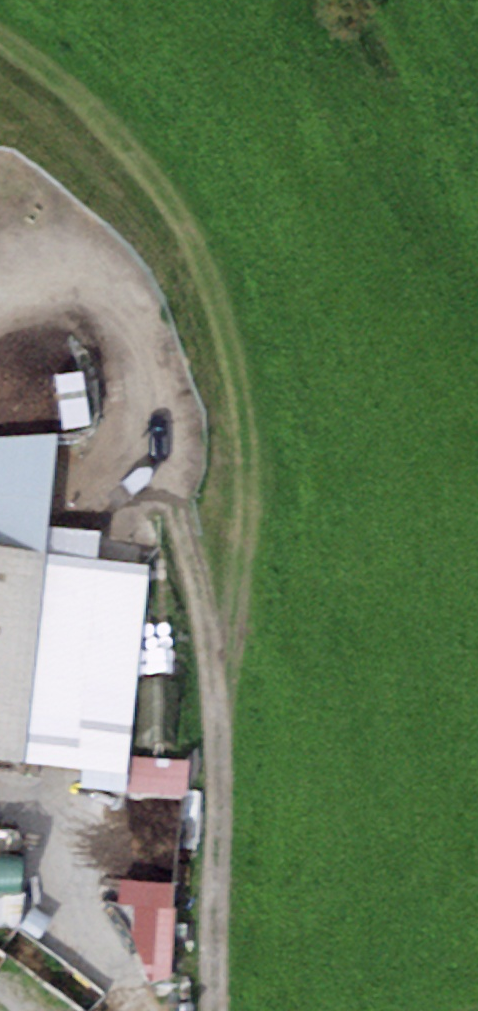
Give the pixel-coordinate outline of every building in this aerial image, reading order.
[(44,556),(56,435),(0,437),(0,552),(44,556)] [(149,567),(44,556),(0,552),(0,763),(127,776),(129,758),(149,567)] [(129,758),(127,776),(125,793),(185,799),(189,764),(129,758)] [(182,897),(139,893),(132,965),(174,969),(182,897)]
